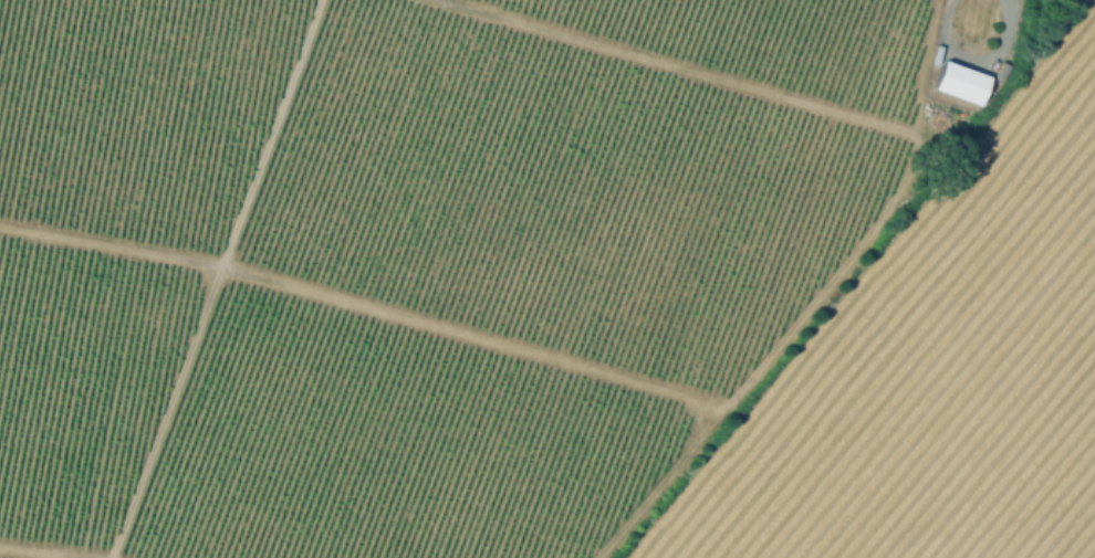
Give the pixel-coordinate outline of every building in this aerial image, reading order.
[(929,88),(976,104),(986,75),(939,59),(929,88)] [(980,84),(987,75),(998,83),(977,113),(966,105),(966,104),(957,97),(971,77),(980,84)]
